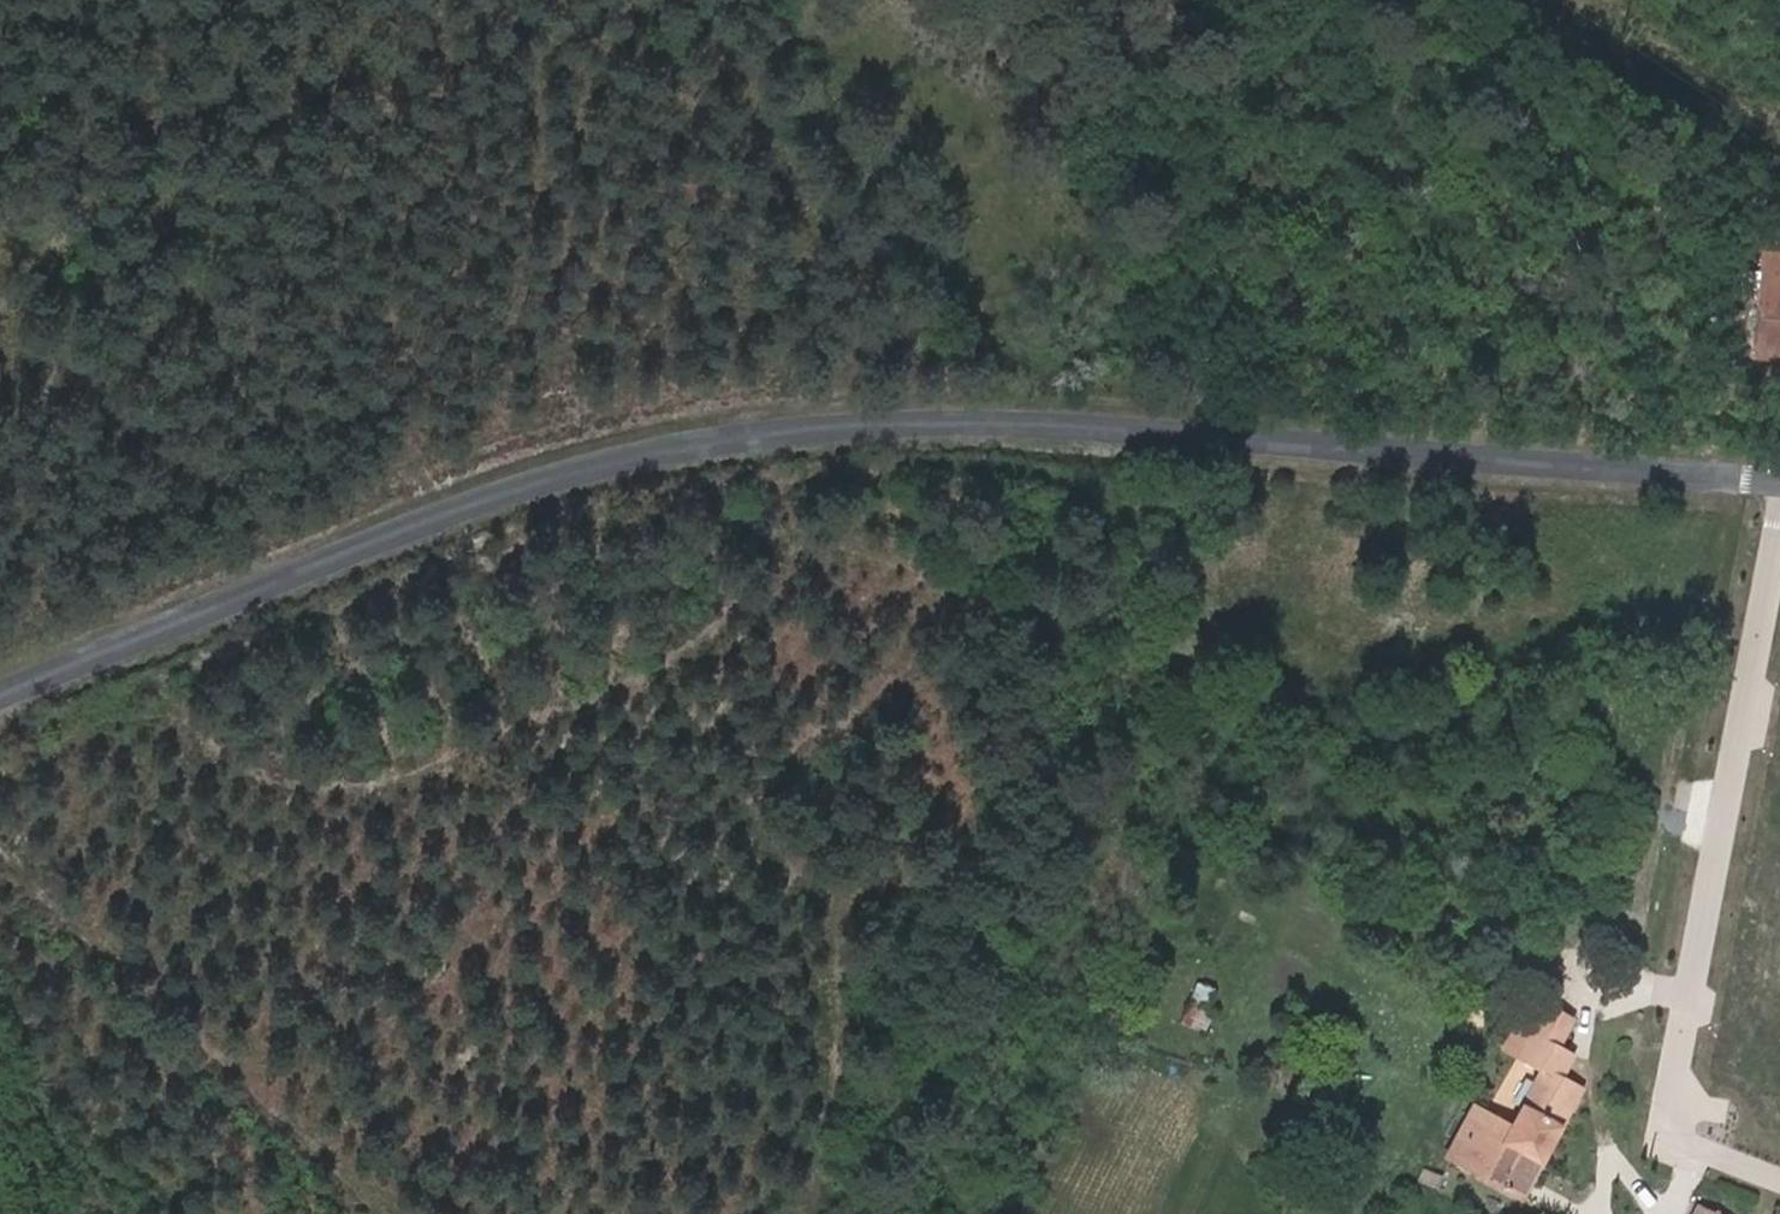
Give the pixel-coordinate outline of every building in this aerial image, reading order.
[(1764,248),(1755,355),(1779,357),(1779,250),(1764,248)] [(1556,1047),(1571,1020),(1531,998),(1508,1041),(1524,1050),(1519,1057),(1542,1070),(1511,1127),(1474,1106),(1446,1157),(1520,1198),(1580,1089),(1559,1077),(1571,1055),(1556,1047)] [(1519,1057),(1524,1050),(1508,1041),(1503,1049),(1519,1057)] [(1437,1186),(1441,1177),(1424,1170),(1420,1179),(1437,1186)] [(1697,1205),(1692,1213),(1714,1213),(1697,1205)]
